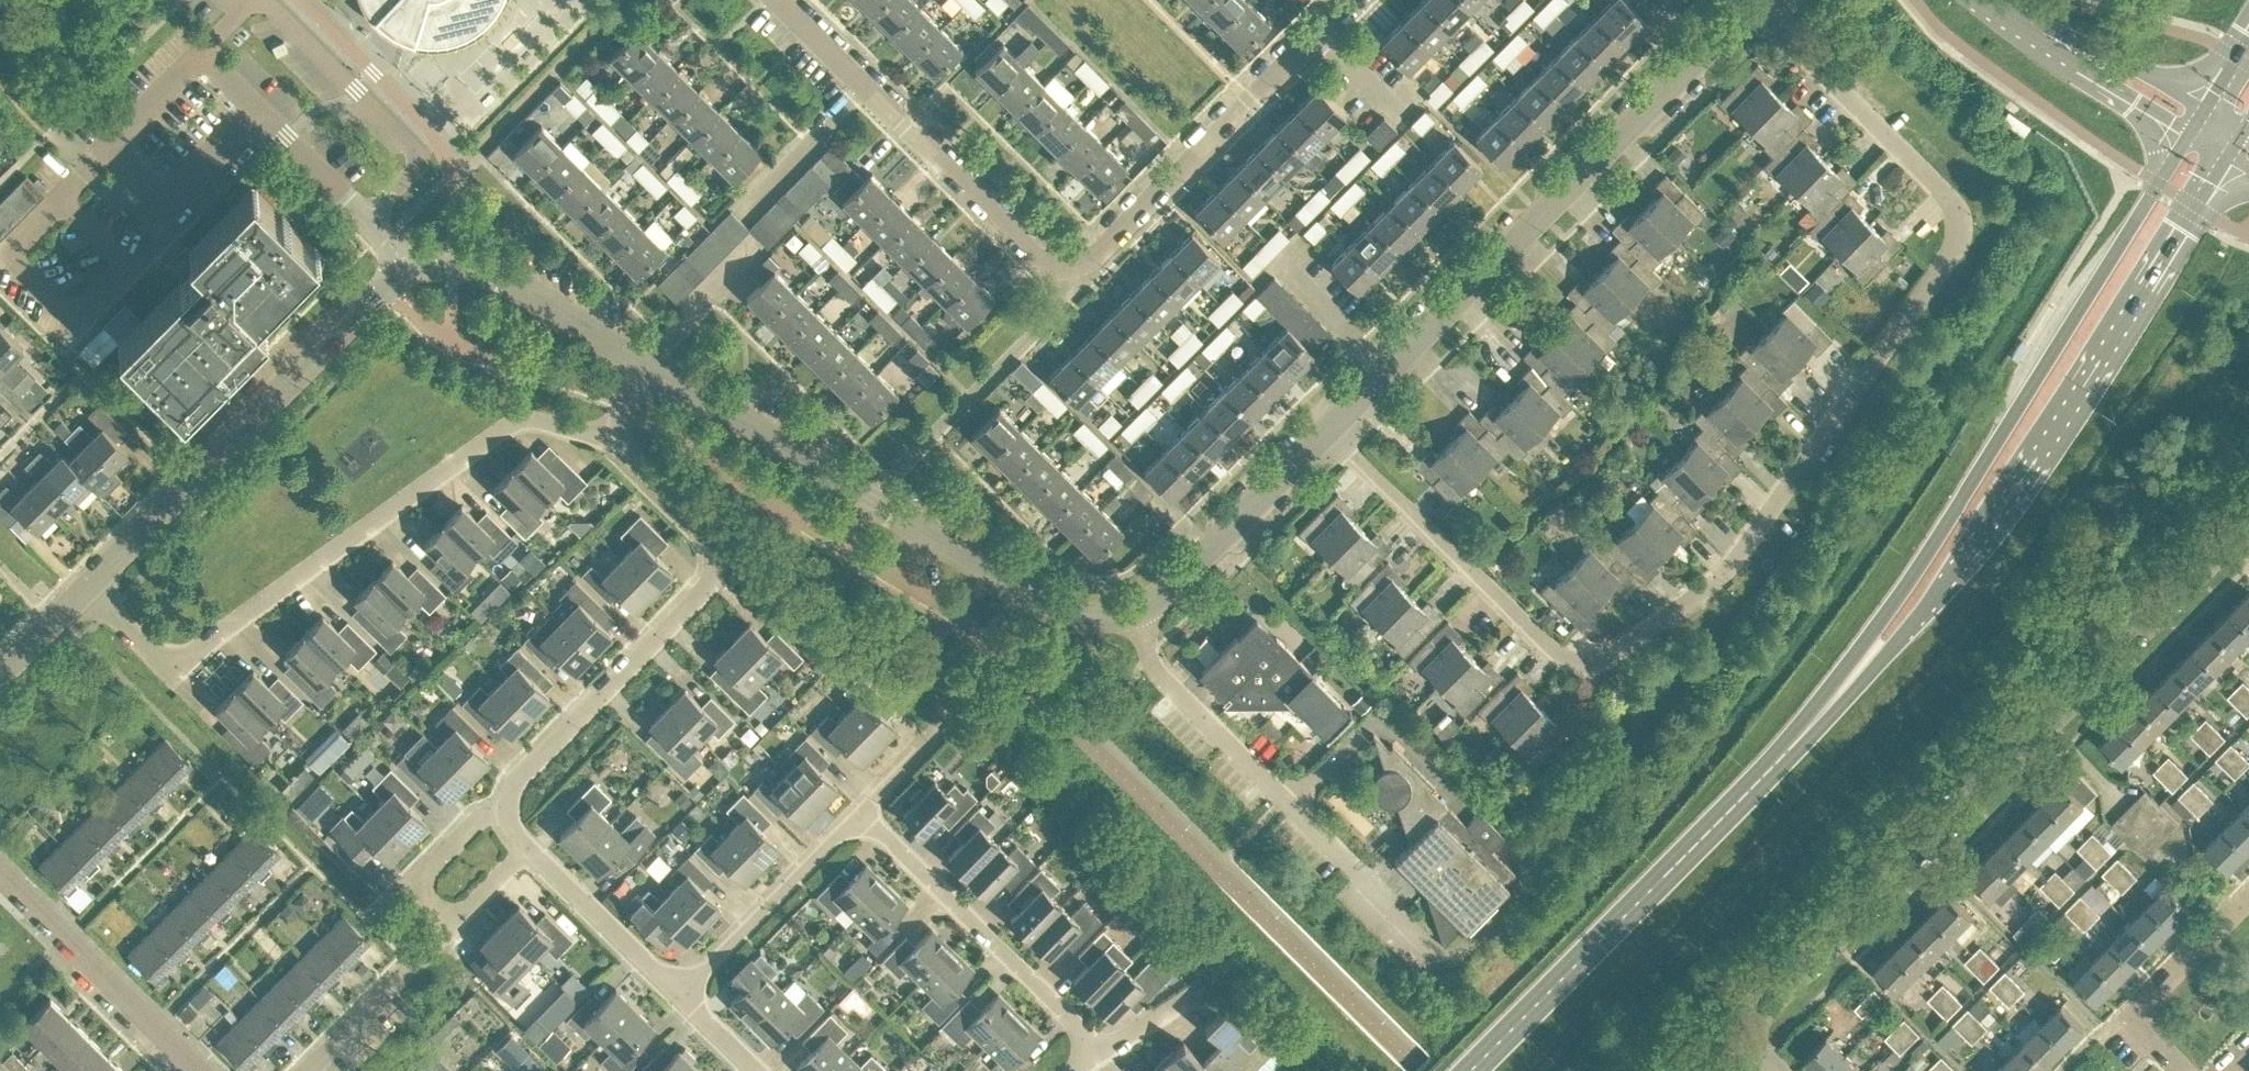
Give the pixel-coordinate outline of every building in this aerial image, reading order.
[(365,3),(370,10),(378,19),(384,14),(391,21),(392,24),(392,25),(394,26),(397,26),(399,24),(408,28),(406,36),(416,39),(425,40),(436,40),(448,39),(460,35),(471,29),(482,22),(489,15),(495,8),(500,0),(363,0),(365,3)] [(871,14),(885,0),(857,0),(871,14)] [(892,34),(920,6),(914,0),(885,0),(871,14),(892,34)] [(962,3),(974,15),(983,6),(977,0),(966,0),(962,3)] [(997,10),(1006,1),(1005,0),(987,0),(997,10)] [(1219,28),(1247,0),(1206,0),(1199,8),(1219,28)] [(1219,28),(1240,48),(1268,20),(1248,0),(1247,0),(1219,28)] [(1420,0),(1400,20),(1428,49),(1449,28),(1420,0)] [(1420,0),(1449,28),(1469,8),(1461,0),(1421,0),(1420,0)] [(1511,9),(1520,18),(1532,6),(1525,0),(1520,0),(1511,9)] [(1545,3),(1554,12),(1566,0),(1548,0),(1545,3)] [(1596,13),(1625,41),(1645,20),(1625,0),(1609,0),(1596,13)] [(1554,12),(1545,3),(1533,14),(1542,24),(1554,12)] [(892,34),(912,54),(940,26),(920,6),(892,34)] [(1520,18),(1511,9),(1499,21),(1508,30),(1520,18)] [(1596,13),(1576,33),(1604,61),(1625,41),(1596,13)] [(1034,28),(1046,40),(1055,30),(1043,19),(1034,28)] [(1428,49),(1400,20),(1379,41),(1408,69),(1428,49)] [(940,26),(912,54),(933,75),(961,47),(940,26)] [(609,56),(629,76),(657,48),(637,27),(609,56)] [(1055,30),(1046,40),(1057,51),(1067,42),(1055,30)] [(1516,32),(1505,43),(1514,52),(1526,41),(1516,32)] [(1576,33),(1556,53),(1584,82),(1604,61),(1576,33)] [(1482,38),(1471,49),(1480,59),(1491,47),(1482,38)] [(995,91),(1023,62),(1038,47),(1029,39),(1015,54),(1002,41),(974,70),(995,91)] [(1514,52),(1505,43),(1493,55),(1502,64),(1514,52)] [(629,76),(650,97),(678,68),(657,48),(629,76)] [(1480,59),(1471,49),(1459,61),(1468,70),(1480,59)] [(1556,53),(1536,74),(1564,102),(1584,82),(1556,53)] [(1074,68),(1086,80),(1095,71),(1084,59),(1074,68)] [(995,91),(1015,111),(1043,82),(1023,62),(995,91)] [(1742,129),(1743,131),(1778,95),(1761,78),(1767,72),(1757,62),(1739,79),(1717,101),(1728,112),(1731,108),(1747,124),(1742,129)] [(650,97),(670,117),(698,89),(678,68),(650,97)] [(1095,71),(1086,80),(1100,93),(1109,84),(1095,71)] [(1476,72),(1464,84),(1474,93),(1485,81),(1476,72)] [(1536,74),(1515,94),(1544,122),(1564,102),(1536,74)] [(1427,96),(1435,104),(1450,88),(1441,79),(1429,91),(1431,93),(1427,96)] [(1015,111),(1036,131),(1064,103),(1043,82),(1015,111)] [(1474,93),(1464,84),(1453,96),(1462,105),(1474,93)] [(1316,86),(1296,107),(1324,135),(1345,114),(1316,86)] [(587,96),(598,108),(607,99),(596,87),(587,96)] [(670,117),(691,137),(719,109),(698,89),(670,117)] [(564,101),(575,113),(584,104),(573,92),(564,101)] [(1515,94),(1495,115),(1523,143),(1544,122),(1515,94)] [(1762,145),(1772,155),(1802,125),(1811,116),(1801,106),(1795,112),(1778,95),(1743,131),(1744,132),(1749,126),(1765,142),(1762,145)] [(607,99),(598,108),(610,120),(619,111),(607,99)] [(1115,109),(1126,120),(1136,111),(1124,99),(1115,109)] [(1036,131),(1056,151),(1084,123),(1064,103),(1036,131)] [(1276,127),(1304,155),(1312,163),(1321,154),(1313,146),(1324,135),(1296,107),(1276,127)] [(2010,108),(2003,118),(2003,119),(2024,133),(2029,127),(2031,124),(2016,112),(2015,112),(2010,109),(2010,108)] [(691,137),(711,157),(739,129),(719,109),(691,137)] [(1412,121),(1421,131),(1433,119),(1423,110),(1412,121)] [(1136,111),(1126,120),(1145,139),(1155,129),(1136,111)] [(1383,115),(1365,134),(1377,146),(1396,128),(1383,115)] [(1523,143),(1495,115),(1474,135),(1503,163),(1523,143)] [(592,130),(604,142),(613,133),(602,121),(592,130)] [(1056,151),(1077,172),(1105,143),(1084,123),(1056,151)] [(513,152),(534,173),(562,144),(541,124),(513,152)] [(1787,193),(1788,194),(1823,158),(1806,142),(1812,135),(1802,125),(1772,155),(1762,164),(1773,175),(1776,172),(1792,187),(1787,193)] [(1276,127),(1255,148),(1284,176),(1304,155),(1276,127)] [(627,137),(639,149),(648,140),(636,128),(627,137)] [(739,129),(711,157),(732,178),(760,150),(739,129)] [(613,133),(604,142),(616,154),(625,144),(613,133)] [(1394,139),(1382,151),(1392,160),(1403,148),(1394,139)] [(1452,139),(1432,159),(1460,187),(1481,167),(1452,139)] [(648,140),(639,149),(650,160),(659,151),(648,140)] [(1105,143),(1077,172),(1097,192),(1126,164),(1105,143)] [(534,173),(554,193),(582,165),(562,144),(534,173)] [(830,145),(820,155),(839,173),(848,164),(830,145)] [(1359,147),(1347,158),(1357,168),(1368,156),(1359,147)] [(1255,148),(1235,168),(1263,196),(1284,176),(1255,148)] [(1392,160),(1382,151),(1371,163),(1380,172),(1392,160)] [(820,155),(811,164),(830,182),(839,173),(820,155)] [(1357,168),(1347,158),(1336,170),(1345,179),(1357,168)] [(1807,208),(1817,218),(1847,188),(1847,189),(1857,179),(1846,169),(1840,175),(1823,158),(1788,194),(1789,195),(1794,190),(1810,205),(1807,208)] [(1432,159),(1412,180),(1440,208),(1460,187),(1432,159)] [(633,171),(644,182),(654,173),(642,161),(633,171)] [(811,164),(802,173),(821,191),(830,182),(811,164)] [(554,193),(575,213),(603,185),(582,165),(554,193)] [(667,177),(679,189),(688,180),(676,168),(667,177)] [(1235,168),(1215,188),(1243,216),(1263,196),(1235,168)] [(841,201),(862,221),(891,193),(870,172),(841,201)] [(654,173),(644,182),(656,194),(665,185),(654,173)] [(802,173),(793,182),(812,200),(821,191),(802,173)] [(1661,190),(1644,207),(1680,242),(1681,241),(1675,235),(1691,220),(1694,223),(1705,212),(1683,191),(1665,173),(1654,184),(1661,190)] [(26,174),(15,185),(34,204),(45,193),(26,174)] [(688,180),(679,189),(691,201),(700,192),(688,180)] [(1354,180),(1342,192),(1351,201),(1363,189),(1354,180)] [(1412,180),(1391,200),(1420,228),(1440,208),(1412,180)] [(793,182),(784,191),(803,209),(812,200),(793,182)] [(15,185),(4,197),(22,215),(34,204),(15,185)] [(575,213),(595,234),(623,205),(603,185),(575,213)] [(183,279),(181,281),(142,320),(125,303),(103,324),(119,340),(120,342),(120,343),(181,403),(264,319),(253,308),(293,268),(304,279),(325,258),(314,247),(314,246),(253,186),(252,188),(247,193),(194,246),(192,248),(191,250),(195,254),(187,262),(185,260),(184,259),(182,259),(181,258),(180,258),(178,259),(177,260),(176,261),(175,262),(175,263),(175,265),(175,266),(176,267),(177,268),(186,277),(183,280),(183,279)] [(1319,187),(1307,199),(1316,208),(1328,196),(1319,187)] [(1243,216),(1215,188),(1194,209),(1222,237),(1243,216)] [(1832,256),(1833,257),(1868,222),(1851,205),(1857,199),(1847,189),(1847,188),(1817,218),(1807,228),(1818,238),(1821,235),(1837,250),(1832,256)] [(784,191),(775,200),(794,218),(803,209),(784,191)] [(1351,201),(1342,192),(1331,203),(1340,212),(1351,201)] [(862,221),(883,242),(911,213),(891,193),(862,221)] [(0,200),(0,215),(11,226),(22,215),(4,197),(0,200)] [(1316,208),(1307,199),(1295,211),(1305,220),(1316,208)] [(775,200),(766,209),(785,227),(794,218),(775,200)] [(1391,200),(1371,221),(1399,249),(1420,228),(1391,200)] [(674,212),(686,224),(695,215),(683,203),(674,212)] [(595,234),(615,254),(643,225),(623,205),(595,234)] [(1611,228),(1620,237),(1651,267),(1651,266),(1661,257),(1657,253),(1673,238),(1679,243),(1680,242),(1644,207),(1627,223),(1621,217),(1611,228)] [(766,209),(757,218),(776,237),(785,227),(766,209)] [(730,210),(721,219),(740,237),(749,228),(748,227),(730,210)] [(883,242),(903,262),(931,233),(911,213),(883,242)] [(0,237),(11,226),(0,215),(0,237)] [(757,218),(748,227),(749,228),(767,246),(776,237),(757,218)] [(1325,228),(1316,219),(1315,218),(1304,230),(1313,239),(1325,228)] [(721,219),(712,228),(731,246),(740,237),(721,219)] [(1371,221),(1351,241),(1379,269),(1399,249),(1371,221)] [(1868,222),(1833,257),(1834,258),(1839,253),(1855,268),(1852,272),(1863,282),(1884,261),(1884,260),(1902,243),(1891,232),(1885,238),(1868,222)] [(1712,234),(1721,246),(1735,234),(1726,223),(1712,234)] [(643,225),(615,254),(636,274),(664,246),(643,225)] [(321,228),(314,234),(321,241),(324,237),(327,234),(321,228)] [(712,228),(703,237),(722,255),(731,246),(712,228)] [(1278,228),(1267,239),(1276,249),(1288,237),(1278,228)] [(1191,231),(1170,252),(1199,280),(1219,259),(1191,231)] [(903,262),(924,282),(952,254),(931,233),(903,262)] [(822,244),(834,255),(843,246),(831,235),(822,244)] [(703,237),(694,246),(713,264),(722,255),(703,237)] [(1616,253),(1600,270),(1635,305),(1636,304),(1631,299),(1646,283),(1650,286),(1660,276),(1651,266),(1651,267),(1620,237),(1610,247),(1616,253)] [(799,249),(811,260),(820,251),(808,239),(799,249)] [(1276,249),(1267,239),(1255,251),(1264,260),(1276,249)] [(1379,269),(1351,241),(1330,262),(1358,290),(1379,269)] [(694,246),(685,255),(704,273),(713,264),(694,246)] [(843,246),(834,255),(846,267),(855,258),(843,246)] [(1170,252),(1150,272),(1179,300),(1199,280),(1170,252)] [(746,297),(767,318),(795,289),(774,269),(779,264),(769,254),(750,272),(760,282),(746,297)] [(932,290),(944,302),(972,274),(952,254),(924,282),(917,288),(925,297),(932,290)] [(685,255),(676,264),(695,282),(704,273),(685,255)] [(676,264),(666,274),(685,292),(695,282),(676,264)] [(828,278),(840,290),(849,280),(837,269),(828,278)] [(1566,291),(1576,301),(1576,300),(1606,330),(1607,330),(1616,320),(1613,317),(1628,301),(1634,307),(1635,305),(1600,270),(1583,287),(1577,281),(1566,291)] [(1798,271),(1788,281),(1798,290),(1808,280),(1798,271)] [(1150,272),(1130,292),(1158,321),(1179,300),(1150,272)] [(685,292),(666,274),(658,282),(676,301),(685,292)] [(972,274),(944,302),(943,318),(949,322),(963,322),(965,323),(993,295),(972,274)] [(863,284),(874,296),(884,287),(872,275),(863,284)] [(1255,294),(1264,304),(1282,285),(1273,276),(1255,294)] [(849,280),(840,290),(852,301),(861,292),(849,280)] [(1799,296),(1814,307),(1825,292),(1811,281),(1799,296)] [(1264,304),(1273,312),(1292,294),(1282,285),(1264,304)] [(884,287),(874,296),(886,308),(895,298),(884,287)] [(767,318),(787,338),(815,309),(795,289),(767,318)] [(1232,290),(1220,301),(1229,311),(1241,299),(1232,290)] [(1130,292),(1110,313),(1138,341),(1158,321),(1130,292)] [(1252,315),(1264,304),(1255,294),(1243,306),(1252,315)] [(1273,312),(1282,321),(1301,303),(1292,294),(1273,312)] [(1763,322),(1762,324),(1797,359),(1814,342),(1820,348),(1831,338),(1813,320),(1791,298),(1781,309),(1784,312),(1769,328),(1763,322)] [(1572,317),(1555,334),(1591,369),(1592,368),(1586,362),(1602,347),(1605,350),(1616,339),(1607,330),(1606,330),(1576,300),(1576,301),(1566,311),(1572,317)] [(1229,311),(1220,301),(1208,313),(1218,322),(1229,311)] [(1282,321),(1286,325),(1291,330),(1310,312),(1301,303),(1282,321)] [(787,338),(807,358),(836,330),(815,309),(787,338)] [(869,318),(880,330),(890,320),(878,309),(869,318)] [(1310,312),(1291,330),(1300,339),(1319,321),(1310,312)] [(901,322),(912,334),(922,324),(910,313),(901,322)] [(1110,313),(1089,333),(1118,361),(1138,341),(1110,313)] [(890,320),(880,330),(892,341),(901,332),(890,320)] [(1300,339),(1310,349),(1328,330),(1319,321),(1300,339)] [(27,386),(35,378),(14,356),(23,347),(0,324),(0,359),(27,386)] [(103,324),(78,350),(94,365),(119,340),(103,324)] [(922,324),(912,334),(924,346),(933,336),(922,324)] [(1225,324),(1214,336),(1223,345),(1235,333),(1225,324)] [(1737,353),(1746,363),(1746,362),(1777,392),(1787,382),(1781,376),(1797,359),(1762,324),(1761,325),(1766,330),(1751,346),(1747,343),(1737,353)] [(1286,325),(1265,346),(1293,374),(1314,353),(1310,349),(1300,339),(1291,330),(1286,325)] [(807,358),(828,378),(856,350),(836,330),(807,358)] [(1191,330),(1180,342),(1189,351),(1201,339),(1191,330)] [(1089,333),(1069,353),(1098,382),(1118,361),(1089,333)] [(1522,355),(1531,364),(1532,364),(1562,394),(1562,393),(1572,384),(1568,380),(1584,364),(1590,370),(1591,369),(1555,334),(1539,351),(1532,344),(1522,355)] [(1223,345),(1214,336),(1202,348),(1211,357),(1223,345)] [(1189,351),(1180,342),(1168,354),(1177,363),(1189,351)] [(1265,346),(1245,366),(1273,395),(1293,374),(1265,346)] [(907,357),(919,368),(929,359),(917,347),(907,357)] [(828,378),(848,399),(876,370),(856,350),(828,378)] [(1098,382),(1069,353),(1049,374),(1077,402),(1098,382)] [(1648,357),(1641,363),(1648,371),(1655,364),(1648,357)] [(12,386),(20,393),(27,386),(0,359),(0,373),(12,386)] [(1719,386),(1718,387),(1753,422),(1770,406),(1776,412),(1786,401),(1777,392),(1746,362),(1746,363),(1736,372),(1740,376),(1724,391),(1719,386)] [(1527,380),(1511,397),(1546,432),(1547,431),(1542,426),(1558,410),(1561,414),(1572,403),(1562,393),(1562,394),(1532,364),(1531,364),(1521,374),(1527,380)] [(1185,365),(1173,376),(1183,385),(1194,374),(1185,365)] [(1245,366),(1225,387),(1253,415),(1273,395),(1245,366)] [(876,370),(848,399),(869,419),(897,391),(876,370)] [(1151,371),(1139,382),(1149,392),(1160,380),(1151,371)] [(1183,385),(1173,376),(1162,388),(1171,397),(1183,385)] [(1033,390),(1045,401),(1054,392),(1042,380),(1033,390)] [(1149,392),(1139,382),(1128,394),(1137,403),(1149,392)] [(1225,387),(1205,407),(1233,435),(1253,415),(1225,387)] [(1692,417),(1702,426),(1732,456),(1742,445),(1736,439),(1753,422),(1718,387),(1716,388),(1722,394),(1706,409),(1703,406),(1692,417)] [(1054,392),(1045,401),(1056,413),(1065,404),(1054,392)] [(1488,408),(1478,418),(1477,418),(1508,448),(1507,449),(1517,458),(1527,447),(1524,444),(1540,428),(1545,434),(1546,432),(1511,397),(1494,414),(1488,408)] [(79,421),(71,429),(110,468),(127,450),(116,438),(126,429),(99,402),(88,413),(101,426),(93,434),(79,421)] [(0,424),(12,413),(4,405),(0,409),(0,424)] [(1145,405),(1133,417),(1142,426),(1154,414),(1145,405)] [(971,434),(992,455),(1020,426),(999,406),(971,434)] [(1205,407),(1185,427),(1213,455),(1233,435),(1205,407)] [(1464,425),(1448,442),(1483,477),(1484,476),(1479,471),(1494,455),(1498,458),(1507,449),(1508,448),(1477,418),(1478,418),(1468,409),(1458,419),(1464,425)] [(971,431),(981,421),(971,411),(961,421),(971,431)] [(1098,424),(1108,433),(1119,421),(1110,412),(1098,424)] [(1142,426),(1133,417),(1122,429),(1131,438),(1142,426)] [(61,419),(53,426),(64,437),(71,429),(61,419)] [(1073,430),(1085,441),(1094,432),(1083,421),(1073,430)] [(992,455),(1012,475),(1040,446),(1020,426),(992,455)] [(1674,449),(1673,451),(1709,486),(1725,469),(1731,475),(1742,465),(1732,456),(1702,426),(1692,436),(1695,439),(1680,455),(1674,449)] [(1185,427),(1164,448),(1193,476),(1213,455),(1185,427)] [(77,450),(69,459),(68,459),(87,478),(93,485),(110,468),(71,429),(64,437),(77,450)] [(1094,432),(1085,441),(1097,453),(1106,444),(1094,432)] [(1483,477),(1448,442),(1431,459),(1425,453),(1414,463),(1432,481),(1454,503),(1464,492),(1461,489),(1476,473),(1482,479),(1483,477)] [(1012,475),(1032,495),(1060,467),(1040,446),(1012,475)] [(1193,476),(1164,448),(1143,469),(1172,497),(1193,476)] [(40,449),(32,456),(70,495),(71,495),(77,501),(93,485),(87,478),(68,459),(69,459),(62,452),(53,462),(40,449)] [(531,449),(512,468),(544,499),(555,487),(567,500),(586,480),(561,456),(550,467),(531,449)] [(1648,480),(1657,490),(1657,489),(1688,519),(1698,509),(1692,503),(1709,486),(1673,451),(1672,452),(1677,457),(1662,473),(1658,470),(1648,480)] [(38,477),(28,487),(54,512),(70,495),(32,456),(24,464),(38,477)] [(1113,470),(1125,482),(1135,473),(1123,461),(1113,470)] [(1032,495),(1053,515),(1081,487),(1060,467),(1032,495)] [(544,499),(512,468),(493,487),(512,505),(503,515),(524,536),(543,517),(534,509),(544,499)] [(1135,473),(1125,482),(1144,500),(1153,491),(1135,473)] [(28,487),(19,496),(6,482),(0,488),(0,514),(9,523),(20,513),(37,529),(54,512),(28,487)] [(1053,515),(1073,535),(1101,507),(1081,487),(1053,515)] [(1630,513),(1629,514),(1664,549),(1681,533),(1687,539),(1697,528),(1688,519),(1657,489),(1657,490),(1647,499),(1651,503),(1635,518),(1630,513)] [(1322,559),(1323,560),(1358,525),(1341,508),(1347,502),(1337,491),(1319,509),(1297,531),(1308,541),(1311,538),(1327,553),(1322,559)] [(511,534),(489,513),(480,522),(461,504),(443,523),(474,554),(484,544),(492,553),(511,534)] [(1101,507),(1073,535),(1094,556),(1122,528),(1101,507)] [(633,545),(621,557),(653,588),(672,569),(651,549),(664,537),(640,513),(620,533),(633,545)] [(1614,533),(1604,543),(1634,573),(1634,574),(1643,583),(1653,572),(1647,566),(1664,549),(1629,514),(1627,515),(1633,521),(1617,536),(1614,533)] [(474,554),(443,523),(424,542),(443,560),(434,570),(455,591),(473,572),(465,564),(474,554)] [(1358,525),(1323,560),(1324,561),(1329,556),(1345,571),(1342,575),(1352,585),(1374,564),(1374,563),(1392,546),(1381,535),(1375,541),(1358,525)] [(1567,558),(1565,559),(1601,594),(1617,577),(1624,584),(1634,574),(1634,573),(1604,543),(1595,534),(1584,544),(1588,548),(1572,563),(1567,558)] [(653,588),(621,557),(603,576),(590,564),(581,573),(605,597),(614,587),(634,607),(653,588)] [(392,559),(373,578),(405,609),(416,598),(429,610),(445,593),(420,568),(411,577),(392,559)] [(1601,594),(1565,559),(1564,560),(1570,566),(1554,581),(1551,578),(1540,589),(1561,610),(1562,610),(1580,628),(1590,617),(1584,611),(1601,594)] [(1372,628),(1373,629),(1409,594),(1392,577),(1398,571),(1388,560),(1370,578),(1348,600),(1359,610),(1362,607),(1378,622),(1372,628)] [(405,609),(373,578),(355,597),(374,616),(365,625),(390,650),(406,633),(394,621),(405,609)] [(571,608),(560,619),(592,651),(610,632),(590,612),(599,602),(575,579),(559,596),(571,608)] [(2231,608),(2248,626),(2248,591),(2231,608)] [(1409,594),(1373,629),(1375,630),(1380,625),(1396,640),(1392,644),(1403,654),(1425,633),(1425,632),(1442,615),(1432,604),(1426,610),(1409,594)] [(489,611),(479,601),(472,609),(482,618),(489,611)] [(2213,628),(2235,650),(2248,635),(2248,626),(2231,608),(2213,628)] [(560,619),(552,610),(523,639),(544,659),(553,650),(573,670),(592,651),(560,619)] [(1555,617),(1547,611),(1540,619),(1549,626),(1555,617)] [(322,614),(304,633),(336,664),(345,654),(358,666),(376,648),(350,623),(341,632),(322,614)] [(1232,691),(1279,691),(1284,686),(1326,729),(1348,708),(1276,635),(1274,637),(1256,619),(1238,637),(1236,635),(1202,670),(1223,691),(1228,686),(1232,691)] [(1432,688),(1434,689),(1469,653),(1452,637),(1458,630),(1448,620),(1430,638),(1408,659),(1419,670),(1422,666),(1438,682),(1432,688)] [(749,622),(732,639),(764,671),(781,653),(793,666),(803,656),(779,633),(770,642),(749,622)] [(2213,628),(2194,646),(2216,668),(2235,650),(2213,628)] [(336,664),(304,633),(285,652),(304,670),(295,680),(320,704),(337,687),(324,675),(336,664)] [(470,636),(463,644),(469,650),(477,642),(470,636)] [(764,671),(732,639),(715,657),(735,677),(725,688),(749,711),(767,693),(754,680),(764,671)] [(508,672),(498,682),(530,713),(549,694),(528,674),(538,665),(518,645),(499,664),(508,672)] [(2194,646),(2176,665),(2198,687),(2216,668),(2194,646)] [(385,668),(393,676),(402,667),(395,660),(393,662),(381,650),(372,660),(383,670),(385,668)] [(1469,653),(1434,689),(1435,690),(1440,684),(1456,700),(1452,703),(1463,714),(1485,692),(1502,674),(1492,664),(1486,670),(1469,653)] [(820,672),(826,665),(820,658),(816,662),(816,668),(820,672)] [(2176,665),(2157,684),(2179,706),(2198,687),(2176,665)] [(253,669),(234,688),(266,719),(276,709),(284,718),(303,699),(281,678),(272,688),(253,669)] [(1502,738),(1503,739),(1538,704),(1521,687),(1527,681),(1517,670),(1499,688),(1477,710),(1488,720),(1491,717),(1507,732),(1502,738)] [(856,701),(846,711),(878,742),(895,725),(875,705),(884,696),(860,672),(843,689),(856,701)] [(455,678),(446,687),(453,695),(463,685),(455,678)] [(2236,688),(2248,701),(2248,686),(2243,680),(2236,688)] [(530,713),(498,682),(489,692),(480,683),(462,702),(482,722),(491,712),(511,732),(530,713)] [(2157,684),(2139,702),(2161,724),(2179,706),(2157,684)] [(266,719),(234,688),(216,707),(235,725),(226,735),(254,763),(271,746),(255,730),(266,719)] [(685,688),(668,705),(699,736),(709,727),(718,735),(734,718),(714,698),(705,708),(685,688)] [(2236,688),(2228,695),(2247,714),(2248,713),(2248,701),(2236,688)] [(1360,712),(1370,702),(1361,692),(1350,702),(1360,712)] [(2139,702),(2120,721),(2142,743),(2161,724),(2139,702)] [(1538,704),(1503,739),(1504,740),(1509,735),(1525,750),(1522,754),(1532,764),(1554,743),(1554,742),(1572,724),(1561,714),(1555,720),(1538,704)] [(448,734),(437,745),(468,776),(487,757),(467,737),(476,728),(452,705),(435,721),(448,734)] [(699,736),(668,705),(650,722),(671,742),(661,753),(685,776),(702,759),(690,746),(699,736)] [(878,742),(846,711),(836,721),(828,713),(811,729),(831,749),(841,740),(861,760),(878,742)] [(1443,739),(1458,724),(1450,717),(1435,731),(1443,739)] [(2206,717),(2199,725),(2218,744),(2225,736),(2206,717)] [(767,727),(760,719),(754,725),(761,733),(767,727)] [(2142,743),(2120,721),(2101,740),(2123,762),(2142,743)] [(2218,744),(2199,725),(2191,733),(2210,752),(2218,744)] [(373,745),(381,739),(374,731),(367,737),(373,745)] [(1430,788),(1434,785),(1392,744),(1388,747),(1373,732),(1372,733),(1384,768),(1381,770),(1378,773),(1375,776),(1373,779),(1372,783),(1372,787),(1373,791),(1374,795),(1377,798),(1379,801),(1383,803),(1387,804),(1391,805),(1395,804),(1397,804),(1406,832),(1413,839),(1394,858),(1425,889),(1443,944),(1461,926),(1465,929),(1508,886),(1504,882),(1514,872),(1491,849),(1504,835),(1479,810),(1466,824),(1430,788)] [(424,733),(397,761),(420,784),(430,775),(450,795),(468,776),(424,733)] [(798,761),(788,770),(819,802),(837,784),(816,764),(826,755),(805,735),(789,752),(798,761)] [(165,737),(144,758),(170,785),(168,787),(172,791),(183,779),(179,776),(192,763),(165,737)] [(2224,750),(2243,769),(2248,763),(2248,760),(2231,742),(2224,750)] [(375,754),(365,744),(351,758),(361,768),(375,754)] [(2243,769),(2224,750),(2216,758),(2236,777),(2243,769)] [(729,768),(717,755),(707,765),(719,777),(729,768)] [(2169,755),(2162,762),(2181,781),(2188,774),(2169,755)] [(144,758),(123,779),(150,805),(147,808),(151,811),(162,800),(160,795),(168,787),(170,785),(144,758)] [(2181,781),(2162,762),(2154,770),(2173,789),(2181,781)] [(385,797),(375,807),(407,839),(425,820),(405,800),(414,791),(390,767),(372,785),(385,797)] [(985,782),(990,787),(1000,777),(990,768),(985,773),(985,782)] [(2063,779),(2043,798),(2066,820),(2084,801),(2085,802),(2098,789),(2078,769),(2066,782),(2063,779)] [(819,802),(788,770),(771,788),(762,779),(753,789),(773,808),(782,799),(802,819),(819,802)] [(123,779),(102,800),(129,826),(127,829),(130,832),(141,821),(138,817),(147,808),(150,805),(123,779)] [(560,833),(579,852),(610,820),(598,809),(611,797),(594,780),(570,804),(580,813),(560,833)] [(914,801),(903,812),(923,831),(942,812),(952,822),(977,796),(966,786),(963,790),(954,781),(945,790),(935,780),(925,790),(920,785),(909,797),(914,801)] [(2194,780),(2187,787),(2206,806),(2214,799),(2194,780)] [(703,793),(694,784),(688,790),(696,799),(703,793)] [(2206,806),(2187,787),(2179,795),(2198,814),(2206,806)] [(2146,789),(2137,797),(2154,814),(2163,806),(2146,789)] [(683,807),(691,799),(682,790),(674,798),(683,807)] [(739,820),(729,830),(761,861),(778,844),(758,824),(767,815),(743,791),(726,808),(739,820)] [(318,810),(304,797),(295,805),(309,819),(318,810)] [(2137,797),(2129,806),(2146,823),(2154,814),(2137,797)] [(2043,798),(2025,817),(2047,839),(2066,820),(2043,798)] [(102,800),(82,821),(108,847),(106,849),(110,853),(121,842),(117,838),(127,829),(129,826),(102,800)] [(948,855),(967,874),(998,842),(986,831),(995,822),(978,806),(957,827),(966,836),(948,855)] [(2129,806),(2120,815),(2137,832),(2146,823),(2129,806)] [(2163,806),(2154,814),(2171,831),(2180,823),(2163,806)] [(407,839),(375,807),(364,819),(351,807),(331,827),(364,859),(376,846),(388,858),(407,839)] [(2225,826),(2247,848),(2248,847),(2248,813),(2244,807),(2225,826)] [(19,837),(31,820),(23,814),(11,831),(19,837)] [(610,820),(579,852),(598,871),(607,862),(616,871),(654,832),(636,814),(620,830),(610,820)] [(2154,814),(2146,823),(2163,840),(2171,831),(2154,814)] [(2111,823),(2128,840),(2137,832),(2120,815),(2111,823)] [(2025,817),(2007,835),(2029,857),(2047,839),(2025,817)] [(681,839),(691,828),(681,818),(670,830),(681,839)] [(82,821),(61,841),(87,868),(85,870),(89,874),(100,863),(96,859),(106,849),(108,847),(82,821)] [(2146,823),(2137,832),(2154,849),(2163,840),(2146,823)] [(254,825),(233,847),(259,873),(257,875),(261,879),(272,868),(268,864),(280,852),(254,825)] [(2247,848),(2225,826),(2207,845),(2229,867),(2247,848)] [(761,861),(729,830),(719,840),(711,831),(694,848),(714,868),(723,859),(744,879),(761,861)] [(1070,832),(1064,839),(1072,846),(1078,839),(1070,832)] [(2093,832),(2085,840),(2104,859),(2112,851),(2093,832)] [(2137,832),(2128,840),(2146,857),(2154,849),(2137,832)] [(2007,835),(1988,854),(2010,876),(2029,857),(2007,835)] [(2104,859),(2085,840),(2078,847),(2097,866),(2104,859)] [(87,868),(61,841),(40,863),(65,888),(64,890),(68,895),(79,884),(75,880),(85,870),(87,868)] [(998,842),(967,874),(986,893),(1004,874),(1014,883),(1035,862),(1016,843),(1008,852),(998,842)] [(233,847),(212,867),(239,894),(236,896),(240,900),(251,889),(247,885),(257,875),(259,873),(233,847)] [(1988,854),(1969,873),(1991,895),(1993,893),(2001,902),(2018,885),(2010,876),(1988,854)] [(680,880),(670,890),(702,921),(719,903),(699,884),(708,874),(688,855),(671,871),(680,880)] [(2118,857),(2111,864),(2130,883),(2137,876),(2118,857)] [(843,903),(855,915),(886,883),(865,863),(845,883),(836,874),(816,894),(835,912),(843,903)] [(2130,883),(2111,864),(2103,872),(2122,891),(2130,883)] [(212,867),(191,888),(218,915),(216,917),(219,921),(230,910),(227,906),(236,896),(239,894),(212,867)] [(1010,917),(1029,935),(1061,904),(1051,894),(1059,885),(1040,867),(1019,888),(1029,898),(1010,917)] [(2056,869),(2048,877),(2068,896),(2075,888),(2056,869)] [(623,876),(612,887),(619,893),(629,882),(623,876)] [(2068,896),(2048,877),(2041,884),(2060,903),(2068,896)] [(886,883),(855,915),(875,935),(867,943),(876,953),(896,933),(887,923),(906,903),(886,883)] [(2168,884),(2149,903),(2172,925),(2191,905),(2168,884)] [(702,921),(670,890),(661,899),(648,887),(641,895),(637,890),(622,905),(666,949),(681,934),(685,938),(702,921)] [(191,888),(170,909),(197,936),(195,938),(199,942),(210,931),(206,927),(216,917),(218,915),(191,888)] [(308,905),(308,896),(302,891),(293,901),(303,910),(308,905)] [(1950,892),(1931,911),(1953,933),(1972,914),(1950,892)] [(2081,894),(2074,901),(2093,921),(2100,913),(2081,894)] [(298,912),(287,901),(279,909),(290,919),(298,912)] [(1061,904),(1029,935),(1048,954),(1067,935),(1076,944),(1101,919),(1082,901),(1070,913),(1061,904)] [(2093,921),(2074,901),(2066,909),(2085,928),(2093,921)] [(1126,902),(1119,909),(1127,918),(1135,910),(1126,902)] [(2149,903),(2131,921),(2153,943),(2172,925),(2149,903)] [(519,904),(500,923),(532,954),(543,943),(556,955),(572,938),(548,915),(539,924),(519,904)] [(2038,905),(2029,914),(2039,924),(2049,915),(2041,908),(2038,905)] [(170,909),(150,930),(176,956),(174,959),(178,962),(189,951),(185,948),(195,938),(197,936),(170,909)] [(1931,911),(1914,928),(1936,950),(1953,933),(1931,911)] [(343,914),(322,935),(348,961),(346,964),(350,967),(361,956),(357,952),(369,940),(343,914)] [(2131,921),(2112,940),(2135,962),(2153,943),(2131,921)] [(532,954),(500,923),(482,942),(485,945),(470,960),(515,1004),(531,988),(514,972),(532,954)] [(907,967),(921,979),(952,948),(931,927),(911,948),(902,939),(882,959),(899,975),(907,967)] [(1073,978),(1092,997),(1123,965),(1124,965),(1132,957),(1103,928),(1082,950),(1092,959),(1073,978)] [(1914,928),(1894,949),(1916,971),(1936,950),(1914,928)] [(176,956),(150,930),(129,951),(154,977),(153,979),(157,983),(168,972),(164,968),(174,959),(176,956)] [(207,945),(216,937),(210,931),(201,939),(207,945)] [(2036,939),(2055,958),(2063,951),(2043,932),(2036,939)] [(322,935),(301,956),(328,982),(325,984),(329,988),(340,977),(336,973),(346,964),(348,961),(322,935)] [(2112,940),(2094,959),(2116,981),(2135,962),(2112,940)] [(1981,945),(1973,953),(1992,972),(2000,964),(1981,945)] [(857,973),(877,959),(870,948),(850,963),(857,973)] [(952,948),(921,979),(934,992),(921,1005),(938,1021),(962,997),(952,988),(972,968),(952,948)] [(1916,971),(1894,949),(1875,968),(1897,990),(1916,971)] [(730,1001),(750,1021),(781,989),(769,976),(777,968),(760,951),(754,958),(751,955),(727,979),(739,991),(730,1001)] [(1123,965),(1092,997),(1111,1015),(1130,996),(1139,1005),(1173,971),(1155,953),(1133,975),(1124,965),(1123,965)] [(1992,972),(1973,953),(1965,960),(1985,979),(1992,972)] [(301,956),(280,977),(307,1003),(305,1005),(308,1009),(319,998),(316,994),(325,984),(328,982),(301,956)] [(2116,981),(2094,959),(2075,978),(2097,1000),(2116,981)] [(238,976),(224,962),(214,972),(228,986),(238,976)] [(2006,970),(1998,977),(2018,996),(2025,989),(2006,970)] [(280,977),(260,997),(286,1024),(284,1026),(288,1030),(299,1019),(295,1015),(305,1005),(307,1003),(280,977)] [(2018,996),(1998,977),(1991,985),(2010,1004),(2018,996)] [(583,981),(571,993),(578,1000),(590,988),(583,981)] [(1943,983),(1936,990),(1955,1009),(1963,1002),(1943,983)] [(847,1009),(852,1004),(860,995),(851,986),(838,1000),(847,1009)] [(564,987),(536,1015),(550,1028),(578,1001),(564,987)] [(593,1027),(603,1037),(634,1005),(615,987),(595,1007),(586,998),(566,1018),(585,1036),(593,1027)] [(1855,1007),(1863,1014),(1882,995),(1875,987),(1855,1007)] [(781,989),(750,1021),(771,1041),(791,1021),(800,1030),(824,1006),(807,989),(795,1002),(781,989)] [(1955,1009),(1936,990),(1928,998),(1947,1017),(1955,1009)] [(974,1031),(987,1044),(1018,1012),(997,992),(977,1012),(965,1000),(942,1024),(962,1043),(974,1031)] [(23,1023),(43,1043),(70,1016),(50,996),(23,1023)] [(260,997),(239,1018),(266,1045),(263,1047),(267,1051),(278,1040),(274,1036),(284,1026),(286,1024),(260,997)] [(186,1019),(199,1007),(190,998),(178,1010),(186,1019)] [(2062,1003),(2043,1022),(2065,1044),(2084,1025),(2062,1003)] [(603,1037),(613,1047),(601,1059),(613,1070),(625,1070),(643,1053),(633,1044),(653,1024),(634,1005),(603,1037)] [(1274,1047),(1246,1020),(1243,1023),(1225,1005),(1205,1026),(1220,1041),(1211,1050),(1232,1070),(1237,1070),(1244,1064),(1251,1070),(1254,1068),(1257,1070),(1268,1070),(1283,1056),(1274,1047)] [(1881,1018),(1887,1012),(1881,1007),(1875,1013),(1881,1018)] [(1969,1007),(1961,1015),(1980,1034),(1988,1026),(1969,1007)] [(452,1012),(433,1031),(439,1038),(459,1018),(452,1012)] [(801,1070),(830,1070),(847,1054),(827,1034),(839,1021),(830,1012),(806,1036),(815,1045),(796,1065),(801,1070)] [(987,1044),(1000,1056),(991,1065),(997,1070),(1025,1070),(1031,1065),(1018,1053),(1038,1032),(1018,1012),(987,1044)] [(1980,1034),(1961,1015),(1953,1023),(1973,1042),(1980,1034)] [(43,1043),(63,1063),(89,1036),(70,1016),(43,1043)] [(1886,1037),(1893,1044),(1912,1025),(1905,1017),(1886,1037)] [(239,1018),(218,1040),(244,1065),(242,1067),(246,1070),(247,1070),(257,1061),(254,1057),(263,1047),(266,1045),(239,1018)] [(2043,1022),(2024,1041),(2047,1063),(2065,1044),(2043,1022)] [(1912,1025),(1893,1044),(1901,1052),(1920,1032),(1912,1025)] [(1820,1070),(1829,1070),(1847,1053),(1828,1034),(1806,1056),(1820,1070)] [(71,1070),(94,1070),(109,1055),(89,1036),(63,1063),(71,1070)] [(1918,1055),(1930,1043),(1924,1037),(1912,1049),(1918,1055)] [(1163,1057),(1176,1070),(1232,1070),(1211,1050),(1202,1059),(1183,1041),(1174,1050),(1172,1048),(1163,1057)] [(2006,1060),(2017,1070),(2039,1070),(2047,1063),(2024,1041),(2006,1060)] [(697,1067),(692,1062),(696,1057),(685,1046),(680,1050),(678,1048),(658,1069),(649,1059),(638,1070),(693,1070),(697,1067)] [(15,1070),(24,1062),(12,1050),(3,1059),(15,1070)] [(528,1050),(514,1063),(522,1070),(538,1070),(543,1066),(528,1050)] [(830,1070),(889,1070),(871,1053),(859,1065),(847,1054),(830,1070)] [(1847,1053),(1829,1070),(1864,1070),(1847,1053)] [(1950,1062),(1942,1054),(1926,1070),(1941,1070),(1950,1062)] [(109,1055),(94,1070),(125,1070),(109,1055)] [(1163,1057),(1153,1067),(1155,1069),(1153,1070),(1176,1070),(1163,1057)] [(2006,1060),(1995,1070),(2017,1070),(2006,1060)] [(15,1070),(33,1070),(24,1062),(15,1070)] [(1941,1070),(1956,1070),(1957,1070),(1950,1062),(1941,1070)]
